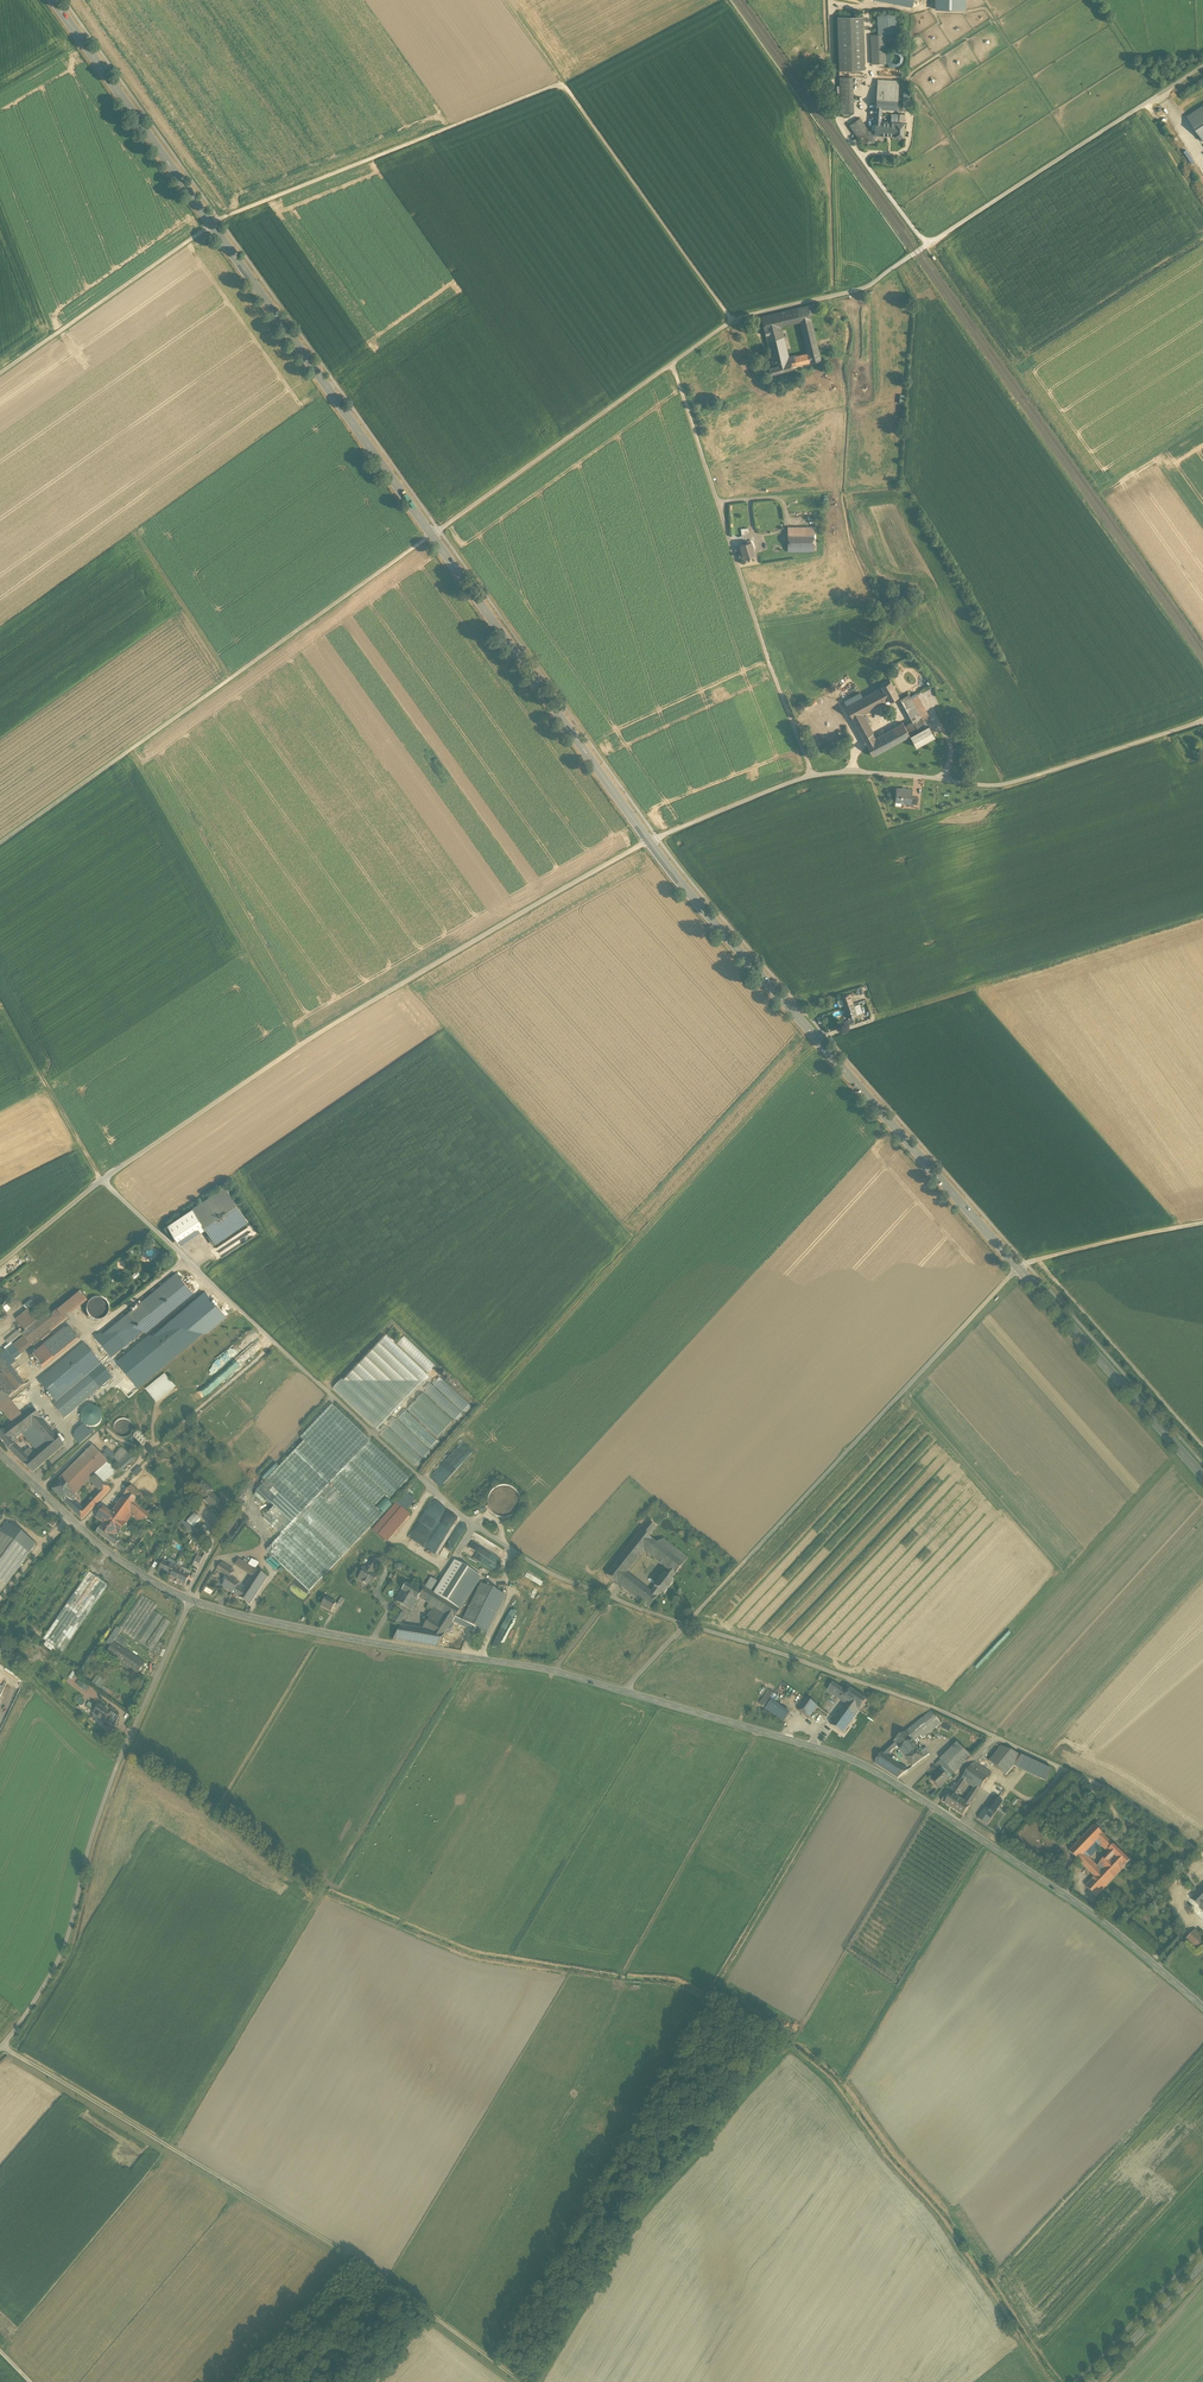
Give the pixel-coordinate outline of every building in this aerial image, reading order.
[(897,14),(877,15),(878,34),(885,34),(898,33),(897,14)] [(837,17),(839,70),(865,69),(863,16),(837,17)] [(878,34),(871,34),(872,64),(886,63),(885,34),(878,34)] [(903,64),(902,55),(894,55),(894,59),(890,60),(891,67),(898,66),(898,64),(903,64)] [(839,77),(840,104),(853,103),(852,77),(839,77)] [(876,97),(898,98),(899,80),(877,79),(876,97)] [(898,98),(876,97),(876,108),(882,109),(897,110),(898,98)] [(853,114),(853,103),(840,104),(840,112),(843,116),(853,114)] [(1187,115),(1202,140),(1202,105),(1187,115)] [(878,135),(894,136),(895,122),(890,122),(881,121),(882,113),(875,112),(874,131),(874,135),(878,135)] [(895,122),(898,122),(899,113),(891,112),(890,122),(895,122)] [(855,120),(871,143),(874,143),(874,135),(874,131),(869,130),(860,117),(855,120)] [(871,143),(855,120),(850,125),(862,142),(871,143)] [(898,122),(895,122),(894,136),(903,137),(904,123),(898,122)] [(801,321),(811,319),(810,314),(818,312),(815,303),(808,305),(762,316),(765,330),(782,326),(801,321)] [(813,324),(802,327),(808,353),(793,356),(795,366),(821,359),(813,324)] [(766,335),(783,331),(782,326),(765,330),(766,335)] [(783,331),(766,335),(773,362),(789,357),(784,337),(787,336),(786,332),(783,333),(783,331)] [(793,367),(795,366),(793,356),(789,357),(773,362),(774,366),(770,367),(771,374),(793,368),(793,367)] [(814,534),(788,534),(788,546),(814,546),(814,534)] [(747,542),(745,535),(742,536),(738,537),(740,544),(747,542)] [(740,544),(744,558),(756,555),(754,548),(753,548),(751,541),(747,542),(740,544)] [(890,679),(881,685),(881,686),(888,698),(889,700),(898,695),(890,679)] [(844,690),(849,699),(860,694),(855,684),(844,690)] [(888,698),(881,686),(846,706),(861,733),(870,727),(862,712),(888,698)] [(910,693),(900,698),(906,709),(915,704),(912,698),(910,693)] [(915,704),(924,720),(926,719),(930,716),(918,694),(912,698),(915,704)] [(915,704),(906,709),(913,721),(918,730),(926,725),(924,720),(915,704)] [(935,736),(926,719),(924,720),(926,725),(918,730),(910,735),(916,746),(935,736)] [(913,721),(905,726),(910,735),(918,730),(913,721)] [(903,722),(875,737),(872,732),(863,737),(873,755),(910,735),(905,726),(903,722)] [(872,732),(870,727),(861,733),(863,737),(872,732)] [(912,789),(898,788),(898,792),(896,792),(895,801),(911,802),(912,796),(912,789)] [(850,993),(841,996),(845,1007),(853,1004),(850,993)] [(860,1001),(853,1004),(856,1013),(863,1010),(860,1001)] [(853,1004),(845,1007),(848,1017),(857,1014),(856,1013),(853,1004)] [(225,1186),(193,1208),(203,1223),(205,1226),(216,1242),(248,1221),(225,1186)] [(193,1208),(167,1224),(177,1239),(201,1224),(203,1223),(193,1208)] [(249,1226),(216,1246),(222,1255),(255,1236),(249,1226)] [(177,1272),(143,1300),(159,1319),(193,1292),(177,1272)] [(57,1307),(65,1317),(88,1298),(80,1288),(57,1307)] [(108,1315),(107,1295),(88,1295),(88,1316),(108,1315)] [(159,1319),(143,1300),(110,1327),(126,1347),(159,1319)] [(30,1313),(32,1315),(37,1310),(32,1303),(26,1308),(30,1313)] [(44,1317),(54,1329),(66,1319),(65,1317),(57,1307),(44,1317)] [(18,1323),(25,1332),(38,1322),(32,1315),(30,1313),(18,1323)] [(44,1317),(22,1335),(31,1347),(34,1344),(51,1331),(54,1329),(44,1317)] [(46,1347),(33,1358),(43,1369),(78,1339),(68,1328),(66,1330),(46,1347)] [(46,1347),(66,1330),(65,1329),(45,1346),(46,1347)] [(36,1347),(52,1333),(51,1331),(34,1344),(36,1347)] [(386,1334),(333,1389),(375,1430),(428,1375),(386,1334)] [(397,1342),(428,1370),(434,1364),(403,1335),(397,1342)] [(83,1345),(37,1383),(55,1404),(88,1376),(101,1365),(83,1345)] [(151,1349),(146,1345),(138,1351),(142,1357),(136,1352),(118,1366),(122,1370),(124,1368),(127,1372),(130,1369),(133,1365),(134,1366),(134,1365),(137,1362),(139,1360),(141,1358),(143,1360),(148,1353),(150,1352),(149,1351),(151,1349)] [(4,1351),(10,1359),(16,1355),(8,1346),(3,1350),(4,1351)] [(201,1399),(256,1354),(251,1348),(196,1393),(201,1399)] [(7,1363),(11,1360),(10,1359),(4,1351),(1,1354),(7,1363)] [(0,1355),(0,1405),(8,1398),(25,1385),(11,1367),(7,1363),(1,1354),(0,1355)] [(176,1389),(164,1375),(145,1391),(156,1405),(176,1389)] [(55,1404),(53,1406),(64,1419),(99,1389),(88,1376),(55,1404)] [(439,1377),(433,1383),(463,1412),(469,1405),(439,1377)] [(425,1392),(455,1420),(462,1413),(431,1385),(425,1392)] [(424,1393),(408,1409),(437,1437),(453,1421),(424,1393)] [(0,1405),(0,1408),(1,1410),(11,1402),(8,1398),(0,1405)] [(11,1402),(1,1410),(12,1424),(13,1424),(22,1416),(11,1402)] [(370,1442),(332,1405),(300,1439),(303,1442),(338,1475),(370,1442)] [(102,1419),(102,1416),(100,1412),(98,1409),(95,1407),(92,1407),(88,1407),(85,1408),(82,1411),(81,1414),(80,1418),(81,1421),(83,1424),(85,1427),(88,1428),(92,1428),(95,1427),(98,1425),(101,1422),(102,1419)] [(55,1436),(32,1409),(22,1416),(13,1424),(22,1434),(31,1427),(45,1444),(55,1436)] [(407,1411),(399,1419),(430,1449),(437,1441),(407,1411)] [(396,1419),(389,1426),(423,1459),(430,1452),(396,1419)] [(13,1424),(12,1424),(0,1433),(0,1439),(8,1450),(12,1453),(17,1447),(15,1445),(14,1446),(11,1442),(22,1434),(13,1424)] [(83,1425),(70,1436),(79,1445),(91,1434),(83,1425)] [(22,1434),(36,1452),(45,1444),(31,1427),(22,1434)] [(388,1427),(380,1434),(414,1467),(422,1459),(388,1427)] [(149,1441),(139,1431),(133,1437),(143,1447),(149,1441)] [(24,1453),(17,1447),(12,1453),(23,1464),(33,1473),(64,1446),(55,1436),(45,1444),(36,1452),(35,1453),(29,1458),(24,1453)] [(338,1475),(303,1442),(256,1492),(291,1525),(298,1518),(338,1475)] [(338,1475),(298,1518),(341,1559),(382,1515),(373,1506),(375,1505),(386,1494),(390,1498),(409,1478),(370,1442),(338,1475)] [(450,1469),(449,1477),(457,1468),(461,1464),(462,1458),(466,1459),(469,1455),(470,1451),(466,1450),(462,1446),(462,1445),(461,1444),(454,1451),(454,1454),(459,1452),(458,1451),(463,1452),(462,1456),(465,1454),(465,1456),(459,1458),(459,1459),(458,1458),(455,1461),(453,1461),(455,1463),(452,1464),(453,1466),(450,1469)] [(117,1472),(92,1447),(58,1481),(60,1483),(62,1481),(75,1495),(90,1481),(96,1488),(104,1483),(106,1482),(117,1472)] [(30,1448),(24,1453),(29,1458),(35,1453),(30,1448)] [(122,1448),(110,1460),(115,1466),(128,1454),(122,1448)] [(134,1458),(129,1453),(128,1454),(115,1466),(120,1471),(134,1458)] [(75,1495),(62,1481),(60,1483),(52,1491),(72,1511),(77,1505),(74,1502),(77,1498),(75,1495)] [(213,1493),(201,1482),(198,1485),(200,1486),(194,1492),(204,1501),(211,1495),(213,1493)] [(99,1491),(82,1510),(77,1505),(72,1511),(82,1520),(110,1490),(104,1483),(96,1488),(99,1491)] [(127,1548),(123,1553),(129,1558),(162,1513),(131,1486),(121,1500),(111,1513),(107,1510),(104,1508),(96,1519),(104,1524),(119,1536),(132,1518),(141,1525),(129,1542),(130,1543),(127,1548)] [(495,1518),(501,1520),(508,1519),(514,1516),(518,1511),(520,1504),(519,1498),(515,1493),(510,1489),(504,1487),(498,1489),(492,1492),(489,1497),(487,1504),(488,1509),(491,1514),(495,1518)] [(115,1495),(108,1505),(110,1507),(107,1510),(111,1513),(121,1500),(115,1495)] [(218,1501),(216,1499),(211,1495),(204,1501),(203,1502),(221,1519),(229,1512),(224,1507),(222,1505),(223,1503),(219,1500),(218,1501)] [(383,1514),(391,1505),(384,1499),(376,1508),(383,1514)] [(401,1509),(378,1536),(384,1541),(407,1514),(401,1509)] [(200,1520),(194,1515),(187,1523),(193,1528),(200,1520)] [(341,1559),(298,1518),(291,1525),(282,1535),(325,1576),(341,1559)] [(53,1519),(48,1524),(53,1528),(57,1523),(53,1519)] [(193,1528),(187,1523),(186,1525),(184,1523),(182,1522),(179,1525),(199,1543),(204,1538),(193,1528)] [(648,1522),(640,1532),(648,1538),(656,1528),(648,1522)] [(460,1540),(467,1526),(460,1523),(453,1537),(460,1540)] [(119,1536),(104,1524),(97,1534),(115,1548),(119,1543),(115,1540),(119,1536)] [(640,1532),(605,1576),(617,1586),(626,1574),(625,1574),(643,1552),(646,1554),(655,1543),(648,1538),(640,1532)] [(0,1533),(0,1593),(29,1554),(0,1533)] [(475,1534),(463,1553),(494,1572),(506,1553),(475,1534)] [(325,1576),(282,1535),(266,1551),(309,1592),(325,1576)] [(687,1559),(662,1540),(658,1546),(683,1565),(687,1559)] [(127,1548),(119,1543),(115,1548),(123,1553),(127,1548)] [(658,1546),(655,1543),(646,1554),(663,1568),(667,1571),(665,1574),(664,1575),(670,1581),(683,1565),(658,1546)] [(207,1551),(200,1545),(195,1556),(197,1556),(202,1559),(207,1551)] [(200,1565),(202,1559),(197,1556),(194,1562),(200,1565)] [(379,1562),(372,1558),(368,1566),(372,1569),(371,1570),(373,1571),(379,1562)] [(256,1571),(239,1560),(235,1565),(252,1577),(256,1571)] [(455,1563),(445,1578),(455,1584),(464,1569),(455,1563)] [(168,1566),(162,1564),(158,1572),(170,1578),(174,1568),(168,1565),(168,1566)] [(224,1568),(219,1565),(216,1571),(225,1576),(229,1579),(232,1574),(230,1572),(224,1568)] [(180,1568),(176,1566),(175,1568),(174,1568),(170,1578),(168,1581),(184,1588),(189,1576),(180,1572),(181,1570),(180,1568)] [(366,1569),(363,1567),(360,1572),(362,1573),(359,1578),(363,1581),(362,1583),(367,1586),(369,1582),(373,1584),(376,1578),(372,1576),(373,1574),(372,1573),(373,1571),(371,1570),(372,1569),(368,1566),(366,1569)] [(180,1572),(189,1576),(191,1573),(180,1568),(181,1570),(180,1572)] [(252,1577),(243,1590),(255,1598),(268,1579),(256,1571),(252,1577)] [(89,1573),(43,1640),(62,1653),(107,1586),(89,1573)] [(626,1574),(617,1586),(620,1588),(629,1577),(626,1574)] [(670,1581),(664,1575),(653,1589),(660,1594),(663,1596),(673,1583),(670,1581)] [(229,1579),(225,1576),(223,1579),(223,1582),(225,1583),(222,1587),(238,1597),(242,1592),(236,1588),(238,1585),(229,1579)] [(532,1580),(539,1586),(541,1583),(534,1577),(532,1580)] [(650,1593),(629,1577),(620,1588),(647,1610),(660,1594),(653,1589),(650,1593)] [(505,1596),(481,1584),(480,1585),(481,1585),(462,1621),(487,1634),(487,1633),(505,1597),(505,1596)] [(420,1595),(405,1586),(396,1602),(411,1611),(418,1599),(421,1595),(420,1595)] [(465,1603),(441,1587),(435,1596),(459,1611),(465,1603)] [(438,1623),(430,1618),(422,1630),(403,1627),(401,1627),(400,1629),(393,1641),(436,1647),(459,1611),(435,1596),(424,1589),(420,1595),(421,1595),(418,1599),(428,1605),(432,1608),(443,1615),(438,1623)] [(255,1598),(243,1590),(242,1592),(238,1597),(251,1605),(255,1598)] [(119,1629),(134,1640),(157,1606),(142,1596),(119,1629)] [(333,1603),(326,1599),(321,1607),(331,1613),(336,1604),(333,1603)] [(443,1615),(432,1608),(430,1611),(427,1616),(430,1618),(438,1623),(443,1615)] [(405,1617),(396,1611),(389,1622),(400,1629),(401,1627),(403,1627),(404,1626),(401,1624),(405,1617)] [(154,1612),(134,1640),(143,1647),(163,1618),(154,1612)] [(164,1619),(145,1648),(151,1652),(171,1624),(164,1619)] [(117,1629),(106,1644),(110,1647),(113,1642),(115,1640),(119,1634),(121,1632),(117,1629)] [(129,1641),(119,1634),(115,1640),(125,1647),(129,1641)] [(144,1663),(113,1642),(110,1647),(106,1654),(136,1675),(144,1663)] [(108,1689),(102,1686),(106,1680),(96,1675),(92,1683),(106,1691),(108,1689)] [(75,1685),(87,1692),(89,1688),(78,1680),(75,1685)] [(848,1693),(833,1683),(832,1683),(828,1689),(833,1693),(834,1693),(843,1699),(848,1693)] [(867,1700),(851,1689),(848,1693),(843,1699),(847,1702),(859,1711),(864,1705),(864,1704),(867,1700)] [(770,1690),(760,1704),(764,1707),(774,1693),(770,1690)] [(818,1706),(806,1698),(798,1710),(809,1718),(818,1706)] [(790,1713),(772,1700),(766,1709),(784,1722),(790,1713)] [(834,1720),(830,1725),(842,1734),(846,1728),(846,1729),(859,1711),(847,1702),(840,1712),(838,1715),(834,1720)] [(104,1708),(100,1706),(91,1719),(96,1722),(98,1719),(104,1723),(110,1716),(106,1713),(106,1712),(103,1709),(104,1708)] [(931,1712),(906,1732),(905,1732),(910,1739),(915,1746),(941,1724),(931,1712)] [(905,1732),(894,1742),(897,1746),(897,1747),(910,1739),(905,1732)] [(910,1739),(897,1747),(905,1758),(917,1750),(915,1746),(910,1739)] [(908,1771),(886,1756),(897,1746),(894,1742),(881,1754),(874,1764),(898,1779),(908,1771)] [(957,1743),(940,1760),(945,1765),(942,1768),(952,1777),(972,1758),(957,1743)] [(1022,1757),(1001,1747),(989,1762),(1006,1776),(1022,1757)] [(926,1748),(920,1753),(924,1759),(930,1754),(926,1748)] [(917,1750),(905,1758),(912,1768),(924,1759),(920,1753),(917,1750)] [(945,1765),(940,1760),(935,1766),(940,1770),(942,1768),(945,1765)] [(991,1774),(974,1763),(970,1767),(988,1779),(991,1774)] [(988,1779),(970,1767),(961,1780),(966,1784),(974,1789),(979,1792),(988,1779)] [(950,1780),(941,1771),(933,1780),(936,1783),(935,1785),(940,1790),(950,1780)] [(958,1786),(951,1796),(956,1799),(966,1784),(961,1780),(958,1786)] [(955,1784),(947,1793),(951,1796),(958,1786),(955,1784)] [(972,1791),(969,1796),(974,1799),(978,1795),(972,1791)] [(951,1796),(947,1793),(941,1802),(963,1817),(969,1808),(971,1804),(967,1801),(967,1799),(963,1804),(956,1799),(951,1796)] [(994,1796),(984,1810),(993,1817),(1003,1803),(994,1796)] [(993,1817),(984,1810),(978,1820),(987,1826),(993,1817)] [(1103,1817),(1097,1824),(1101,1827),(1107,1820),(1103,1817)] [(1093,1827),(1069,1851),(1087,1871),(1092,1865),(1088,1861),(1083,1856),(1098,1841),(1103,1846),(1108,1850),(1112,1846),(1099,1834),(1103,1830),(1101,1827),(1097,1824),(1093,1827)] [(1115,1826),(1110,1831),(1113,1835),(1119,1829),(1115,1826)] [(283,1846),(273,1838),(268,1845),(278,1852),(283,1846)] [(1098,1841),(1083,1856),(1088,1861),(1103,1846),(1098,1841)] [(1129,1862),(1112,1846),(1108,1850),(1110,1852),(1107,1856),(1122,1870),(1129,1862)] [(1107,1856),(1095,1868),(1092,1865),(1087,1871),(1094,1878),(1085,1887),(1095,1898),(1122,1870),(1107,1856)] [(1191,1900),(1202,1912),(1202,1887),(1191,1900)] [(1186,1943),(1197,1953),(1202,1946),(1202,1938),(1196,1931),(1186,1943)]
